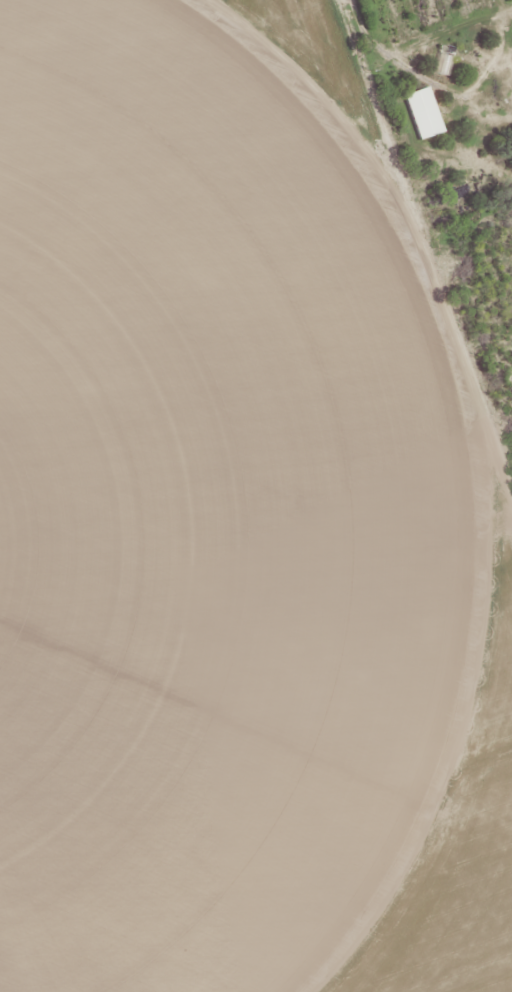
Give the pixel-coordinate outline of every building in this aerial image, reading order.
[(417,140),(442,134),(430,87),(405,94),(417,140)]
